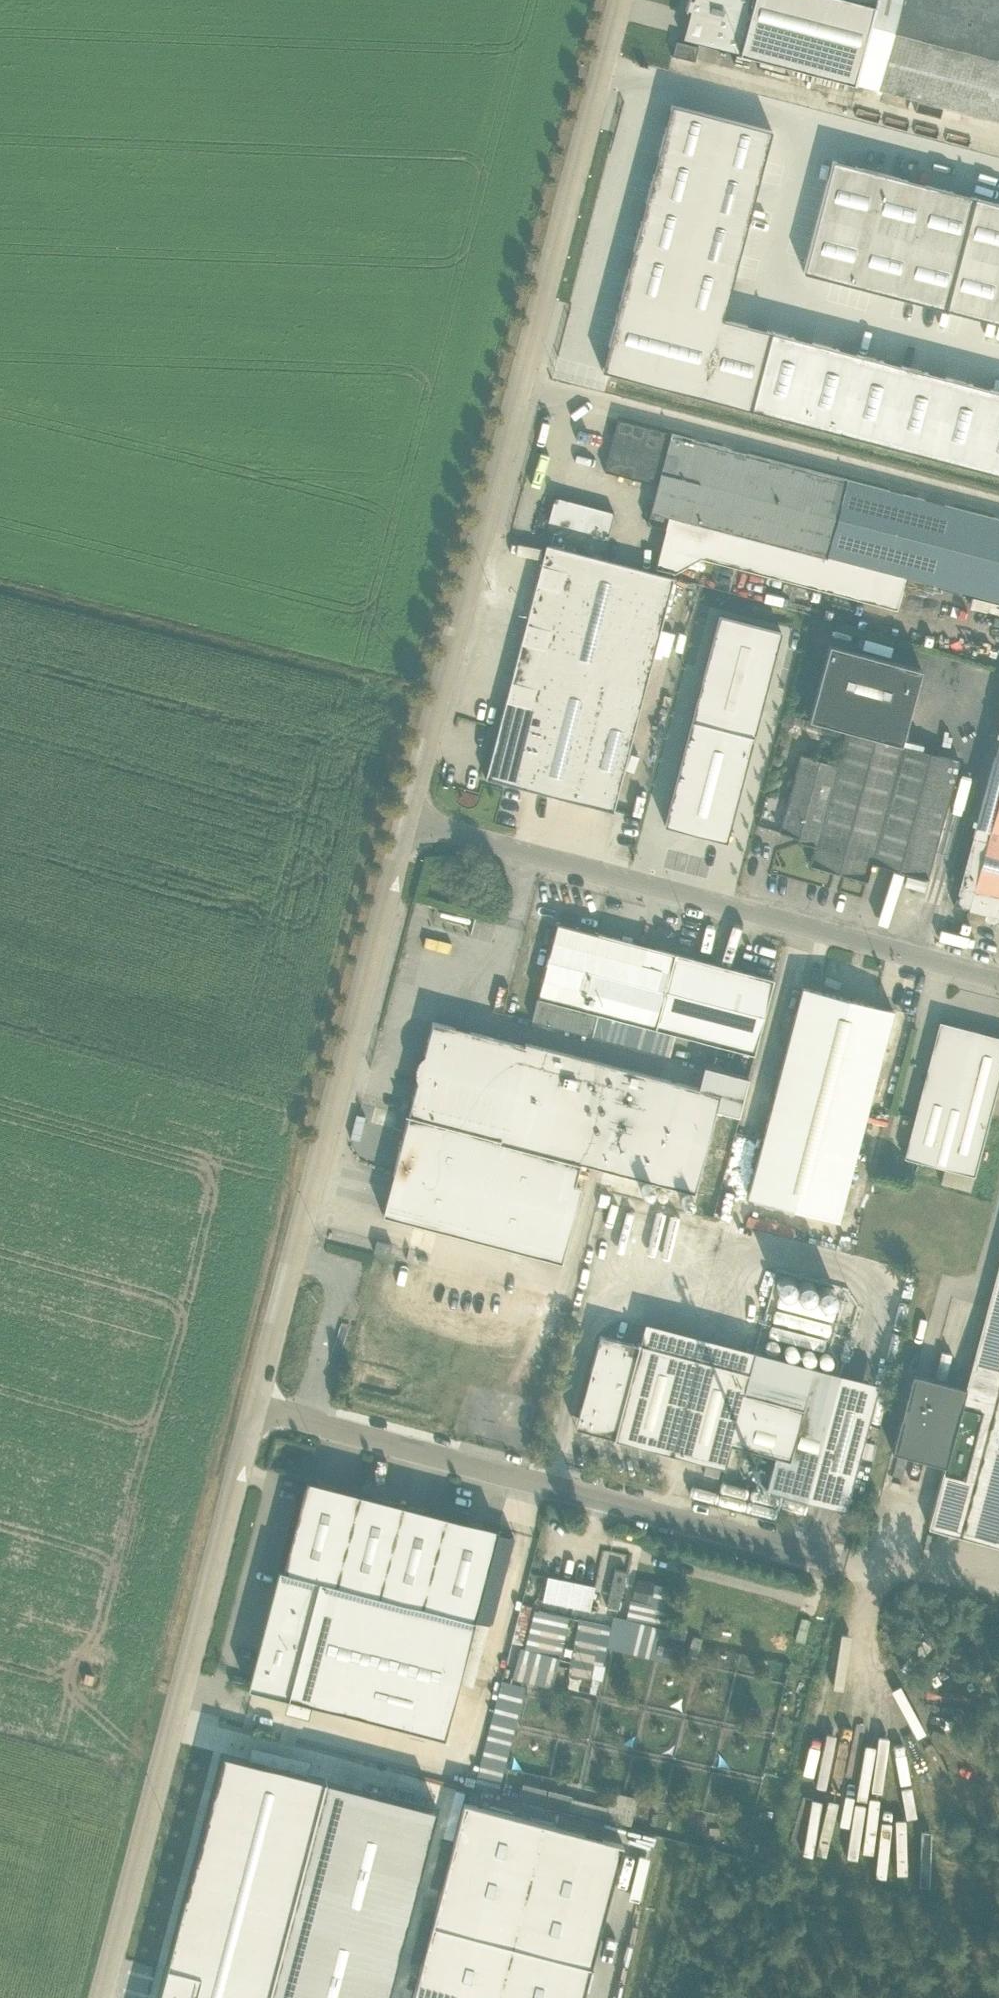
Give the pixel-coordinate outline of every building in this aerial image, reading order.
[(856,0),(752,0),(740,51),(998,119),(998,0),(873,0),(872,4),(856,0)] [(675,41),(671,55),(692,60),(696,46),(675,41)] [(770,331),(719,318),(765,129),(671,106),(603,371),(998,475),(998,390),(770,331)] [(807,269),(998,322),(998,204),(836,160),(807,269)] [(603,471),(657,485),(646,523),(666,527),(655,566),(674,572),(699,557),(895,609),(904,576),(998,601),(998,519),(615,419),(603,471)] [(605,537),(612,513),(554,497),(547,522),(605,537)] [(673,577),(545,544),(485,778),(613,811),(624,769),(632,770),(636,755),(628,753),(673,577)] [(920,668),(827,643),(808,720),(900,744),(920,668)] [(749,691),(746,705),(739,703),(720,782),(751,789),(770,711),(764,710),(767,695),(749,691)] [(900,744),(808,720),(798,717),(794,733),(841,744),(836,764),(800,755),(778,832),(798,837),(797,841),(813,845),(808,865),(866,881),(871,862),(926,877),(958,760),(900,744)] [(987,779),(979,777),(975,795),(983,798),(953,905),(984,913),(983,917),(984,920),(993,922),(996,920),(997,917),(998,917),(998,734),(987,779)] [(773,979),(556,923),(531,1019),(704,1064),(710,1043),(754,1054),(773,979)] [(893,1010),(803,987),(748,1195),(838,1219),(893,1010)] [(524,1045),(432,1021),(382,1214),(560,1261),(579,1187),(573,1185),(578,1161),(694,1191),(714,1109),(737,1115),(747,1078),(703,1067),(697,1087),(524,1042),(524,1045)] [(970,1191),(990,1111),(998,1113),(998,1038),(939,1022),(903,1158),(944,1169),(941,1183),(970,1191)] [(373,1250),(388,1255),(391,1245),(376,1240),(373,1250)] [(965,1389),(913,1376),(892,1453),(944,1466),(928,1529),(998,1548),(998,1261),(965,1389)] [(831,1316),(835,1289),(775,1279),(771,1306),(831,1316)] [(599,1335),(575,1426),(723,1468),(731,1444),(789,1460),(813,1367),(644,1323),(639,1344),(636,1343),(636,1345),(599,1335)] [(282,1569),(473,1620),(497,1530),(305,1479),(282,1569)] [(487,1624),(473,1620),(282,1569),(251,1687),(442,1736),(457,1682),(471,1685),(487,1624)] [(543,1600),(590,1609),(594,1586),(547,1576),(543,1600)] [(659,1585),(637,1579),(633,1599),(631,1599),(626,1619),(624,1618),(621,1629),(610,1626),(610,1627),(601,1625),(601,1623),(578,1619),(567,1675),(589,1680),(590,1678),(600,1680),(603,1666),(593,1663),(594,1660),(602,1662),(606,1648),(678,1665),(686,1630),(668,1625),(676,1588),(660,1584),(659,1585)] [(533,1606),(522,1604),(512,1642),(524,1645),(523,1648),(520,1647),(512,1679),(552,1689),(560,1658),(558,1657),(568,1619),(532,1609),(533,1606)] [(687,1656),(695,1659),(698,1646),(699,1646),(701,1638),(691,1636),(689,1643),(690,1644),(687,1656)] [(522,1686),(500,1680),(473,1787),(494,1793),(506,1745),(509,1745),(512,1736),(509,1736),(522,1686)] [(812,1758),(838,1761),(841,1734),(815,1731),(812,1758)] [(432,1808),(222,1753),(158,1997),(383,1997),(432,1808)] [(567,1810),(629,1826),(636,1798),(609,1791),(605,1806),(570,1798),(567,1810)] [(621,1843),(463,1801),(411,1997),(581,1997),(621,1843)]
